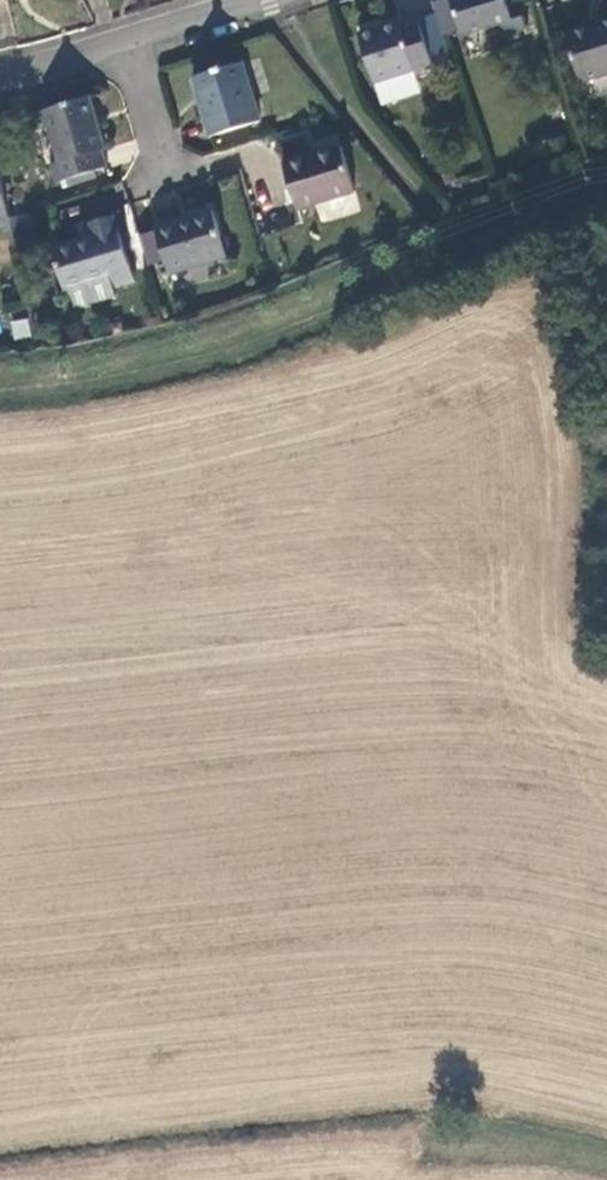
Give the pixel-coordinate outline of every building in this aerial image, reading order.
[(506,0),(441,0),(433,3),(443,37),(462,32),(463,36),(504,23),(507,33),(526,28),(519,7),(509,10),(506,0)] [(433,67),(419,19),(401,24),(401,21),(359,34),(374,82),(414,70),(415,73),(433,67)] [(565,34),(580,83),(606,75),(606,21),(565,34)] [(204,119),(210,137),(261,121),(243,62),(195,78),(207,118),(204,119)] [(52,165),(57,183),(109,167),(104,150),(107,149),(91,97),(45,111),(60,162),(52,165)] [(341,146),(284,163),(298,210),(355,192),(341,146)] [(214,211),(156,228),(157,232),(165,260),(170,275),(228,257),(214,211)] [(113,287),(134,281),(113,216),(90,223),(93,236),(52,249),(66,292),(70,291),(110,279),(113,287)] [(165,260),(157,232),(140,237),(149,265),(165,260)] [(113,287),(110,279),(70,291),(76,309),(116,297),(113,287)]
